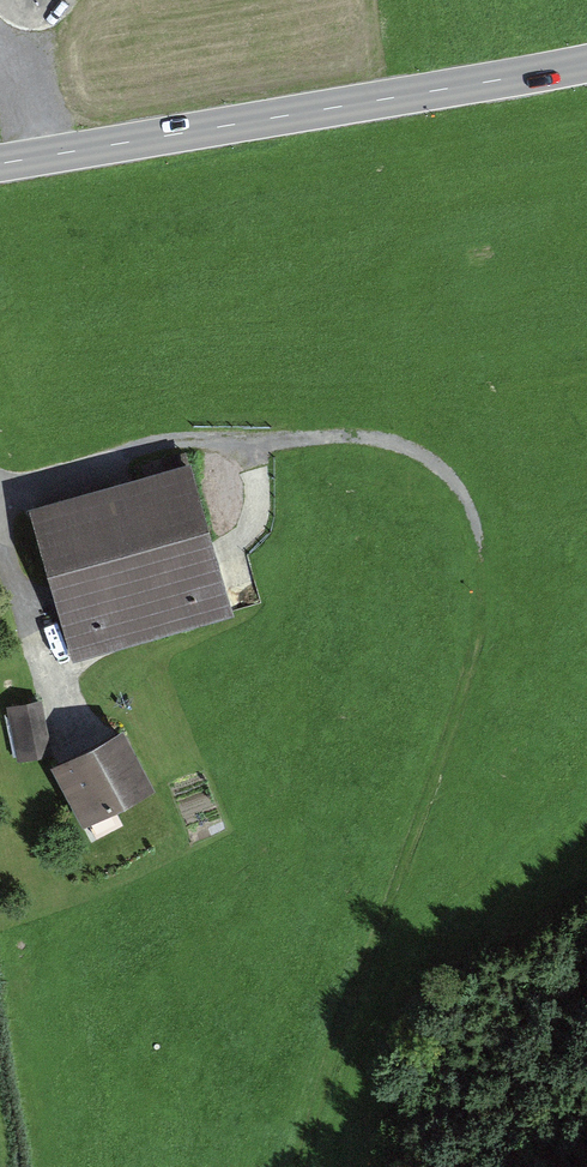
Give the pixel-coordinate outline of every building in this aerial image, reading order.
[(178,463),(29,507),(72,655),(221,611),(178,463)] [(42,701),(4,709),(14,759),(52,751),(42,701)] [(153,793),(120,737),(54,776),(87,831),(153,793)]
